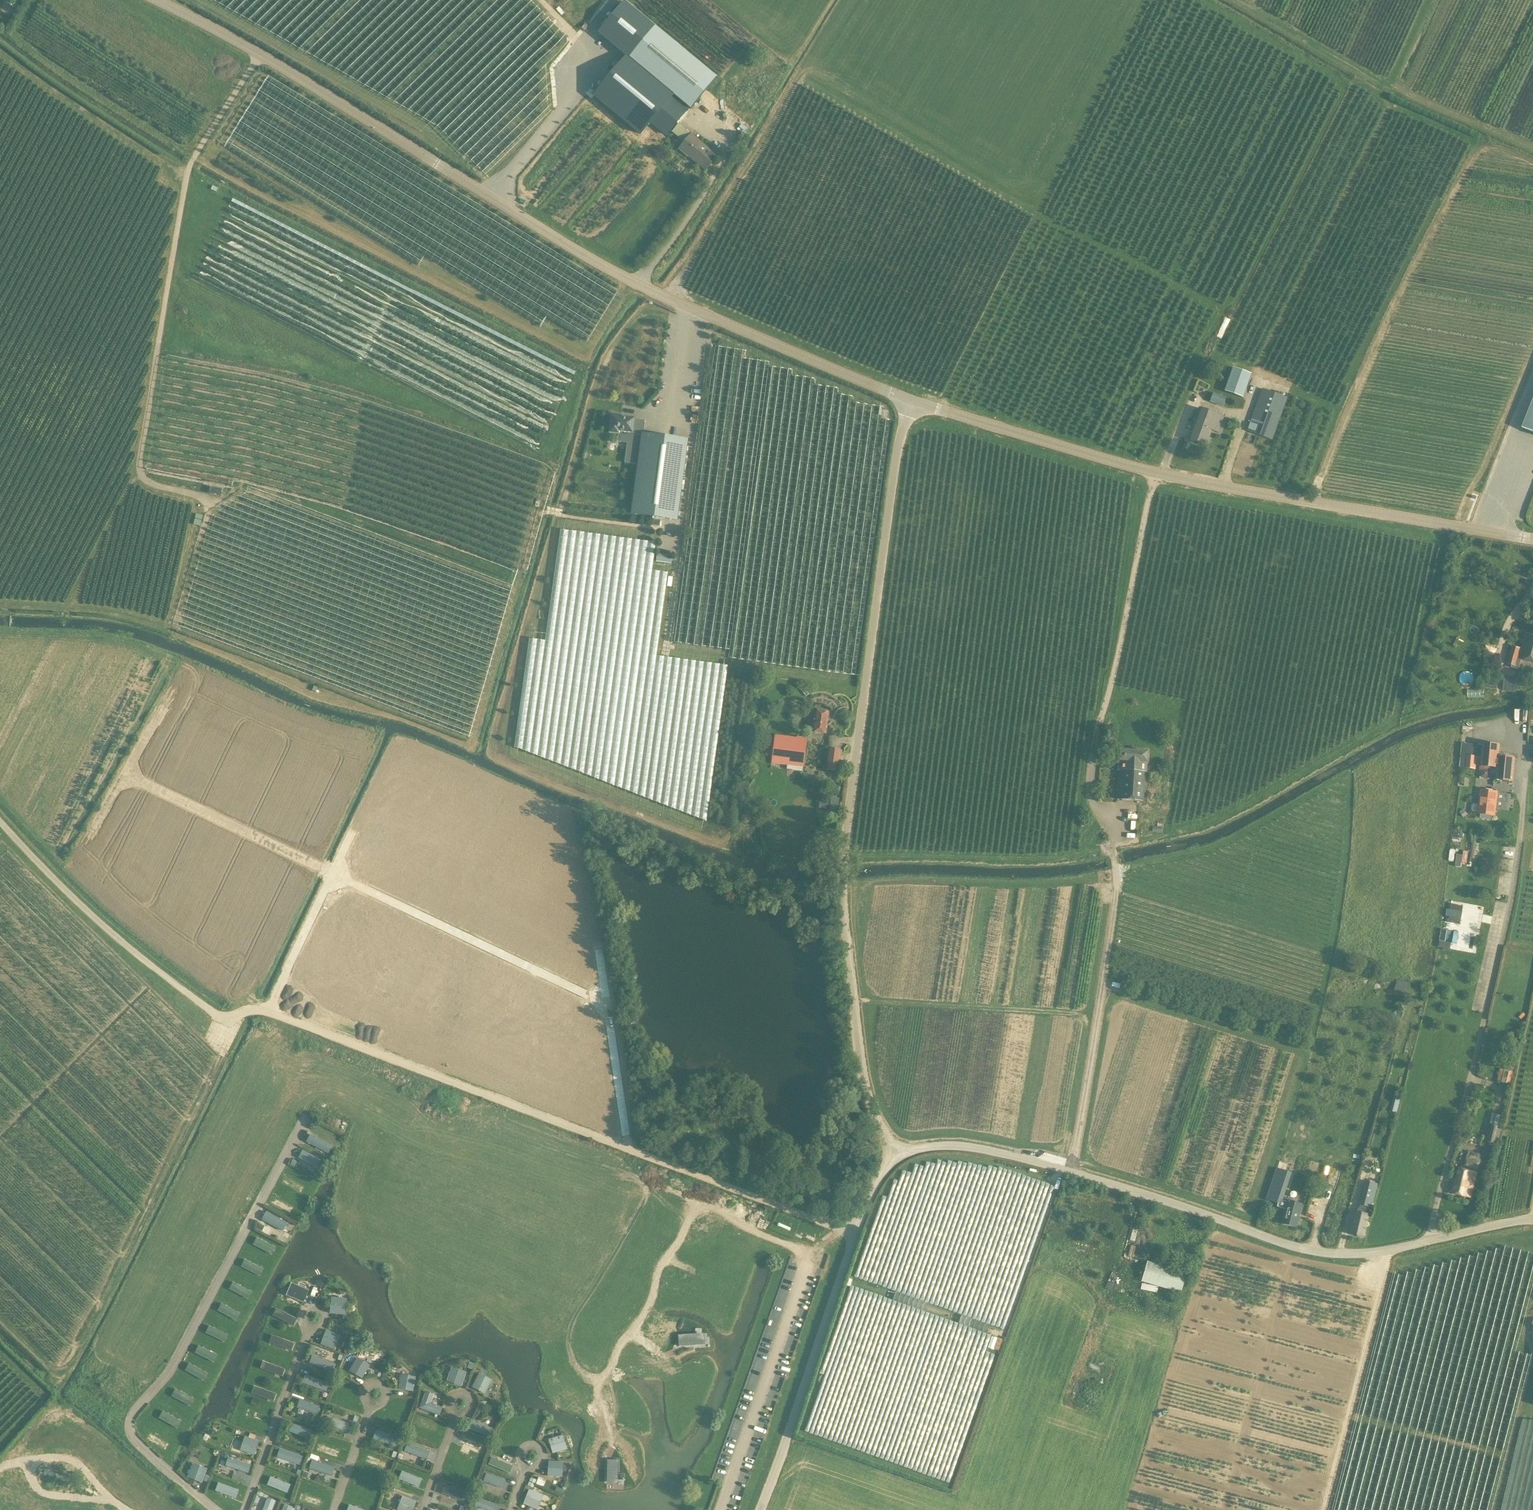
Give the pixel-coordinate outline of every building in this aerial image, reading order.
[(6,2),(14,8),(20,0),(7,0),(6,2)] [(624,1),(598,33),(626,56),(673,95),(691,109),(717,78),(624,1)] [(593,96),(640,135),(651,122),(667,136),(686,112),(670,99),(673,95),(626,56),(593,96)] [(691,134),(678,124),(671,132),(684,142),(678,149),(704,171),(717,156),(691,134)] [(1242,397),(1251,374),(1233,368),(1224,391),(1242,397)] [(1287,398),(1261,388),(1246,431),(1272,440),(1287,398)] [(1221,407),(1226,397),(1213,392),(1209,402),(1221,407)] [(1522,428),(1532,433),(1532,402),(1522,428)] [(877,436),(889,435),(888,420),(880,421),(879,406),(873,407),(873,412),(870,412),(870,427),(876,427),(877,436)] [(1217,434),(1223,417),(1198,408),(1187,439),(1205,446),(1211,431),(1217,434)] [(611,415),(609,433),(618,434),(619,431),(632,433),(634,419),(620,417),(621,416),(611,415)] [(628,441),(625,463),(639,464),(632,516),(675,521),(686,440),(643,435),(642,443),(628,441)] [(656,561),(672,562),(672,554),(657,553),(656,561)] [(1525,632),(1519,659),(1532,662),(1532,634),(1525,632)] [(1503,690),(1515,692),(1515,686),(1526,687),(1527,677),(1532,678),(1532,669),(1522,668),(1522,671),(1516,671),(1516,680),(1504,679),(1503,690)] [(828,712),(815,710),(812,732),(825,734),(828,712)] [(807,739),(774,735),(771,763),(804,768),(807,739)] [(1515,758),(1499,757),(1500,744),(1482,743),(1481,756),(1480,766),(1496,768),(1495,780),(1513,782),(1515,758)] [(828,748),(825,770),(838,772),(841,750),(828,748)] [(1146,771),(1147,751),(1119,750),(1114,749),(1113,759),(1118,760),(1117,770),(1118,770),(1116,800),(1144,802),(1145,771),(1146,771)] [(1476,765),(1477,756),(1467,755),(1466,767),(1475,768),(1476,765)] [(1477,813),(1480,813),(1480,818),(1491,819),(1492,815),(1495,815),(1498,792),(1480,790),(1477,813)] [(830,806),(829,819),(837,820),(839,799),(828,797),(829,791),(821,791),(819,805),(826,805),(827,805),(830,806)] [(1463,833),(1453,832),(1452,841),(1460,842),(1460,838),(1463,838),(1463,833)] [(1487,863),(1482,858),(1479,862),(1484,867),(1487,863)] [(1396,979),(1394,993),(1407,996),(1409,981),(1396,979)] [(1503,1069),(1500,1081),(1511,1084),(1514,1072),(1515,1068),(1504,1066),(1503,1069)] [(1400,1096),(1393,1095),(1389,1111),(1396,1113),(1400,1096)] [(334,1145),(311,1133),(307,1141),(330,1153),(334,1145)] [(320,1160),(303,1150),(299,1157),(316,1167),(320,1160)] [(1458,1168),(1452,1193),(1465,1196),(1470,1197),(1476,1172),(1477,1171),(1478,1171),(1480,1160),(1466,1157),(1462,1169),(1458,1168)] [(1312,1159),(1309,1172),(1329,1177),(1332,1164),(1312,1159)] [(1280,1199),(1289,1173),(1277,1169),(1267,1199),(1278,1203),(1276,1207),(1285,1210),(1287,1202),(1280,1199)] [(1353,1212),(1349,1234),(1363,1237),(1368,1215),(1369,1216),(1371,1208),(1377,1184),(1367,1181),(1361,1205),(1362,1205),(1361,1214),(1355,1212),(1353,1212)] [(1285,1210),(1281,1224),(1295,1227),(1301,1205),(1287,1201),(1287,1202),(1285,1210)] [(266,1212),(262,1220),(283,1231),(287,1223),(266,1212)] [(257,1237),(253,1244),(271,1254),(275,1247),(257,1237)] [(244,1259),(241,1266),(259,1276),(263,1269),(244,1259)] [(1186,1273),(1147,1262),(1141,1281),(1180,1293),(1186,1273)] [(1113,1289),(1118,1272),(1112,1270),(1107,1287),(1113,1289)] [(233,1282),(229,1289),(247,1298),(251,1291),(233,1282)] [(292,1285),(287,1296),(304,1303),(309,1292),(292,1285)] [(347,1301),(332,1299),(330,1314),(346,1316),(347,1301)] [(222,1303),(218,1310),(235,1320),(239,1313),(222,1303)] [(276,1309),(273,1316),(294,1326),(297,1319),(276,1309)] [(209,1326),(205,1333),(224,1342),(227,1335),(209,1326)] [(326,1330),(321,1344),(335,1350),(337,1345),(341,1346),(345,1338),(340,1336),(326,1330)] [(272,1335),(270,1342),(292,1350),(294,1343),(272,1335)] [(198,1345),(195,1352),(213,1362),(217,1355),(198,1345)] [(333,1373),(336,1364),(312,1356),(309,1364),(333,1373)] [(370,1365),(357,1358),(349,1371),(362,1378),(370,1365)] [(263,1361),(260,1369),(282,1377),(285,1369),(263,1361)] [(189,1363),(185,1370),(203,1380),(207,1373),(189,1363)] [(452,1367),(447,1381),(461,1386),(466,1372),(452,1367)] [(756,1381),(759,1372),(751,1369),(748,1378),(756,1381)] [(472,1387),(485,1394),(492,1380),(479,1373),(472,1387)] [(326,1392),(329,1384),(305,1375),(302,1383),(326,1392)] [(401,1375),(398,1389),(413,1391),(415,1377),(401,1375)] [(254,1386),(251,1393),(274,1401),(276,1394),(254,1386)] [(175,1389),(172,1396),(189,1406),(193,1399),(175,1389)] [(440,1416),(443,1407),(431,1403),(434,1394),(425,1392),(419,1409),(440,1416)] [(297,1408),(317,1415),(320,1407),(300,1399),(297,1408)] [(163,1411),(159,1418),(177,1428),(181,1421),(163,1411)] [(324,1424),(347,1432),(350,1424),(327,1416),(324,1424)] [(493,1428),(471,1420),(468,1429),(489,1437),(493,1428)] [(292,1424),(289,1432),(309,1439),(312,1431),(292,1424)] [(373,1439),(395,1447),(398,1438),(376,1430),(373,1439)] [(563,1434),(548,1439),(553,1453),(567,1449),(563,1434)] [(240,1451),(254,1455),(259,1441),(245,1436),(240,1451)] [(430,1451),(407,1443),(404,1451),(427,1460),(430,1451)] [(277,1457),(299,1465),(302,1456),(280,1449),(277,1457)] [(228,1457),(225,1466),(248,1473),(251,1465),(228,1457)] [(492,1457),(488,1464),(510,1473),(513,1466),(492,1457)] [(335,1468),(312,1460),(309,1468),(332,1476),(335,1468)] [(562,1477),(563,1462),(548,1461),(547,1476),(562,1477)] [(207,1470),(193,1464),(188,1477),(202,1482),(207,1470)] [(402,1471),(399,1479),(418,1487),(422,1479),(402,1471)] [(486,1474),(483,1481),(503,1489),(506,1481),(486,1474)] [(539,1476),(536,1483),(543,1487),(546,1479),(539,1476)] [(271,1477),(267,1485),(287,1493),(290,1485),(271,1477)] [(219,1482),(216,1491),(236,1498),(239,1489),(219,1482)] [(445,1485),(442,1493),(461,1501),(464,1493),(445,1485)] [(523,1504),(530,1507),(534,1508),(537,1509),(543,1495),(529,1489),(523,1504)] [(397,1509),(413,1509),(416,1501),(402,1496),(397,1509)] [(275,1501),(267,1498),(262,1509),(272,1509),(275,1501)] [(496,1505),(477,1498),(474,1506),(486,1509),(494,1509),(496,1505)]
